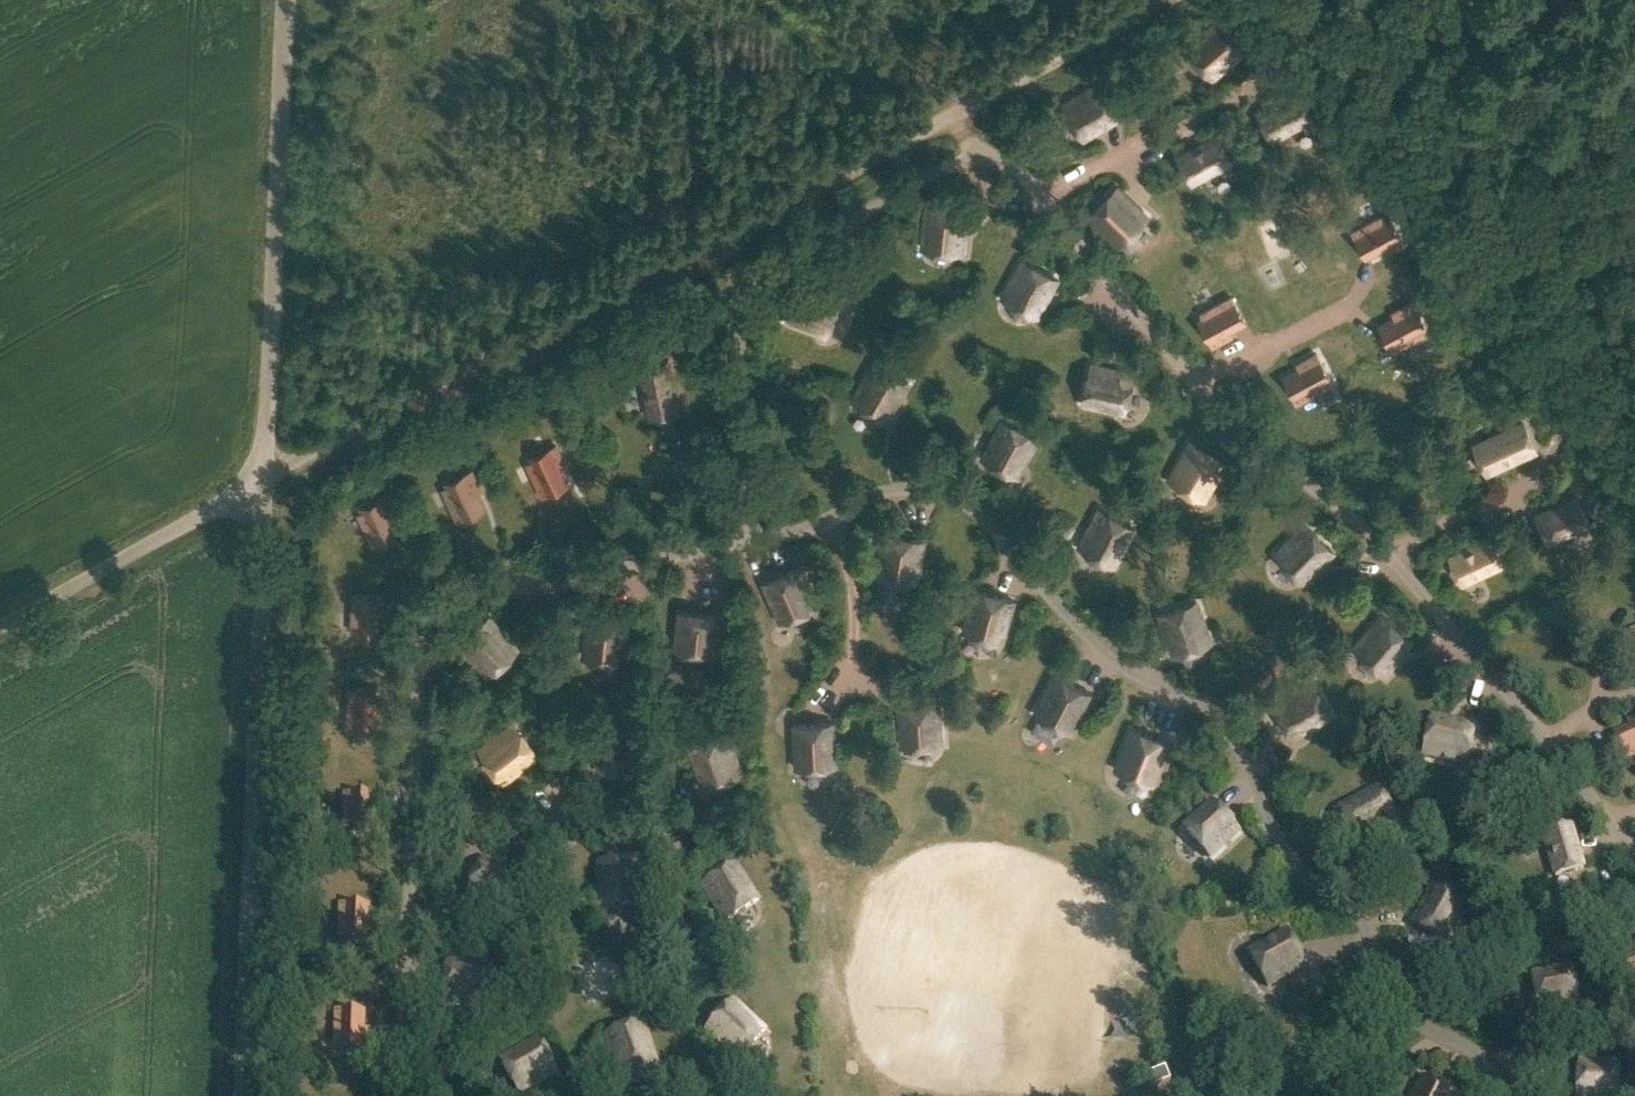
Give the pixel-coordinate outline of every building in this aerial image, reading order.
[(1187,47),(1213,77),(1214,76),(1213,75),(1243,50),(1244,51),(1245,50),(1219,20),(1218,20),(1219,22),(1189,47),(1188,46),(1187,47)] [(1063,103),(1084,138),(1085,137),(1084,136),(1118,117),(1119,118),(1120,117),(1099,82),(1098,83),(1099,84),(1065,104),(1065,103),(1063,103)] [(1259,113),(1273,138),(1312,117),(1298,92),(1259,113)] [(1231,161),(1217,135),(1178,156),(1192,182),(1231,161)] [(1090,217),(1091,216),(1119,243),(1118,244),(1119,245),(1147,216),(1146,215),(1145,216),(1117,189),(1119,188),(1118,187),(1089,216),(1090,217)] [(922,247),(962,251),(962,250),(961,250),(965,211),(967,211),(967,210),(926,205),(926,207),(928,207),(923,246),(922,246),(922,247)] [(1381,248),(1384,253),(1404,243),(1390,218),(1386,220),(1384,215),(1370,223),(1352,232),(1366,257),(1381,248)] [(1287,235),(1274,239),(1280,254),(1292,249),(1287,235)] [(1022,261),(1023,262),(1004,296),(1003,295),(1002,296),(1038,316),(1038,315),(1037,314),(1056,280),(1057,280),(1058,279),(1022,260),(1022,261)] [(824,335),(825,335),(839,298),(838,297),(838,298),(801,285),(802,283),(801,283),(786,321),(788,321),(788,320),(825,334),(824,335)] [(1245,321),(1232,297),(1215,306),(1201,314),(1204,318),(1199,321),(1213,345),(1232,335),(1229,330),(1245,321)] [(1393,313),(1395,318),(1380,326),(1393,351),(1410,342),(1410,341),(1424,334),(1421,329),(1425,327),(1412,302),(1393,313)] [(1284,377),(1298,402),(1315,393),(1314,393),(1328,385),(1326,380),(1330,378),(1316,353),(1297,364),(1300,369),(1284,377)] [(640,365),(650,417),(679,411),(669,359),(640,365)] [(853,399),(888,419),(889,418),(888,417),(907,383),(908,384),(909,383),(874,363),(873,364),(875,365),(855,398),(854,398),(853,399)] [(1085,402),(1091,403),(1123,410),(1122,412),(1124,412),(1133,373),(1131,373),(1131,374),(1093,365),(1093,364),(1092,364),(1083,403),(1084,403),(1085,402)] [(1037,439),(1002,420),(1001,421),(1003,422),(984,456),(983,455),(982,456),(1018,476),(1018,474),(1017,474),(1035,439),(1037,440),(1037,439)] [(1475,445),(1487,471),(1535,449),(1523,423),(1475,445)] [(1169,478),(1204,498),(1205,497),(1204,496),(1223,463),(1225,463),(1225,462),(1190,442),(1190,443),(1191,444),(1171,477),(1170,477),(1169,478)] [(560,467),(566,465),(556,445),(531,457),(533,461),(528,464),(543,495),(568,483),(560,467)] [(472,470),(447,482),(449,486),(443,488),(458,520),(484,508),(476,492),(481,490),(472,470)] [(388,495),(362,507),(364,511),(359,513),(374,545),(399,533),(392,517),(397,515),(388,495)] [(1590,523),(1577,496),(1537,515),(1550,541),(1590,523)] [(1079,545),(1091,552),(1115,565),(1115,564),(1114,563),(1133,529),(1134,529),(1135,528),(1099,509),(1099,510),(1100,511),(1091,527),(1081,545),(1080,544),(1079,545)] [(1333,553),(1334,552),(1305,523),(1304,524),(1305,525),(1277,553),(1276,552),(1275,553),(1304,582),(1305,580),(1304,579),(1331,552),(1333,553)] [(877,576),(916,582),(924,539),(885,533),(877,576)] [(1449,556),(1461,582),(1502,564),(1489,537),(1449,556)] [(763,582),(781,621),(817,605),(799,565),(763,582)] [(964,630),(1002,642),(1014,599),(976,588),(964,630)] [(358,635),(386,636),(387,614),(381,614),(382,596),(354,595),(352,630),(358,630),(358,635)] [(1172,653),(1173,654),(1211,641),(1211,639),(1209,640),(1196,603),(1198,603),(1197,601),(1159,615),(1160,616),(1161,616),(1174,652),(1172,653)] [(680,610),(676,649),(716,653),(720,614),(680,610)] [(587,615),(589,615),(585,654),(583,654),(583,655),(624,659),(624,658),(622,658),(626,619),(628,619),(628,618),(587,614),(587,615)] [(1411,642),(1412,641),(1381,615),(1380,616),(1381,617),(1356,647),(1355,646),(1354,647),(1385,673),(1386,672),(1385,671),(1410,641),(1411,642)] [(461,644),(462,643),(487,673),(486,674),(487,675),(518,648),(517,647),(516,648),(490,619),(491,618),(490,617),(460,643),(461,644)] [(1035,713),(1070,731),(1090,692),(1055,674),(1035,713)] [(1274,700),(1294,736),(1295,735),(1294,734),(1328,715),(1329,716),(1330,716),(1311,680),(1310,681),(1310,682),(1276,701),(1275,700),(1274,700)] [(354,723),(354,728),(382,729),(383,707),(377,707),(377,689),(349,688),(348,723),(354,723)] [(899,706),(902,745),(941,743),(938,704),(899,706)] [(1434,717),(1424,757),(1426,757),(1426,755),(1464,765),(1463,766),(1465,766),(1474,727),(1473,727),(1473,728),(1435,719),(1435,718),(1434,717)] [(794,724),(796,767),(836,765),(833,721),(794,724)] [(1626,763),(1634,759),(1634,722),(1629,724),(1631,730),(1615,737),(1626,763)] [(537,756),(538,755),(514,723),(513,724),(513,725),(482,748),(481,747),(480,748),(505,780),(506,780),(505,778),(536,755),(537,756)] [(1116,769),(1153,783),(1169,743),(1132,728),(1116,769)] [(742,772),(741,770),(740,771),(727,734),(728,734),(728,733),(690,746),(690,748),(692,747),(705,784),(703,784),(704,785),(742,772)] [(1340,809),(1359,844),(1360,844),(1360,842),(1394,824),(1395,826),(1396,825),(1377,789),(1376,790),(1377,791),(1342,809),(1341,808),(1340,809)] [(350,836),(378,837),(379,815),(373,815),(373,797),(345,796),(344,831),(350,831),(350,836)] [(1184,830),(1210,859),(1239,833),(1213,804),(1184,830)] [(1543,836),(1556,878),(1584,870),(1571,827),(1543,836)] [(506,914),(507,914),(524,877),(522,877),(522,878),(486,862),(487,861),(486,860),(469,897),(470,897),(471,896),(506,912),(506,914)] [(598,907),(639,907),(639,905),(637,905),(637,866),(639,867),(639,865),(598,865),(598,866),(600,866),(600,905),(598,905),(598,907)] [(724,922),(725,923),(759,902),(759,900),(757,901),(736,868),(738,868),(737,866),(703,888),(704,890),(705,889),(726,921),(724,922)] [(1412,926),(1448,944),(1449,943),(1448,942),(1463,907),(1465,907),(1465,906),(1429,889),(1428,891),(1429,891),(1414,925),(1413,925),(1412,926)] [(345,946),(373,948),(374,926),(368,925),(369,908),(341,906),(339,941),(345,942),(345,946)] [(1249,953),(1268,988),(1306,967),(1287,933),(1249,953)] [(1634,974),(1634,948),(1622,962),(1634,974)] [(447,1004),(448,1004),(448,1002),(487,1003),(487,1005),(489,1005),(490,964),(488,964),(488,966),(449,965),(449,963),(448,963),(447,1004)] [(1532,976),(1540,1014),(1579,1006),(1570,967),(1532,976)] [(737,1060),(738,1061),(765,1031),(764,1030),(763,1032),(735,1005),(736,1004),(735,1003),(708,1032),(708,1033),(710,1032),(738,1059),(737,1060)] [(364,1031),(364,1014),(336,1013),(335,1048),(341,1048),(341,1053),(369,1054),(370,1032),(364,1031)] [(606,1039),(606,1040),(608,1039),(620,1076),(619,1077),(619,1078),(657,1065),(657,1064),(656,1064),(643,1027),(644,1027),(644,1026),(606,1039)] [(537,1040),(536,1041),(537,1042),(503,1062),(502,1061),(501,1061),(521,1095),(522,1095),(522,1094),(555,1075),(556,1076),(557,1075),(537,1040)] [(1619,1065),(1579,1062),(1577,1095),(1617,1095),(1619,1065)] [(1166,1068),(1146,1077),(1152,1089),(1171,1081),(1166,1068)] [(1426,1079),(1415,1095),(1453,1095),(1426,1079)]
